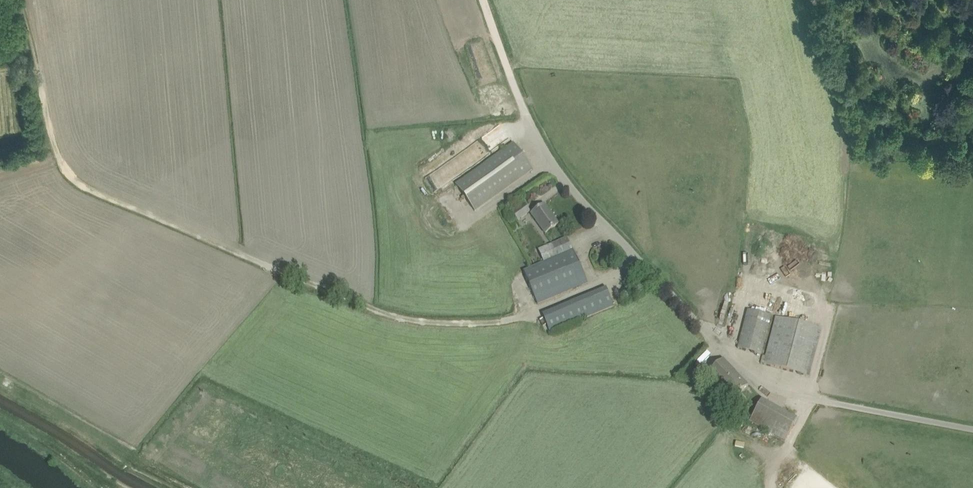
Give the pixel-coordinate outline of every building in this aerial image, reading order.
[(478,77),(481,85),(489,83),(487,74),(478,77)] [(509,138),(500,124),(425,178),(434,192),(509,138)] [(455,184),(475,211),(532,170),(513,143),(455,184)] [(512,213),(517,221),(530,212),(524,204),(512,213)] [(531,214),(545,233),(558,224),(552,216),(551,216),(543,205),(531,214)] [(543,262),(522,272),(537,304),(588,283),(567,238),(538,250),(543,262)] [(614,306),(606,287),(542,314),(550,333),(614,306)] [(738,348),(761,354),(771,315),(748,309),(738,348)] [(778,316),(766,361),(762,360),(761,364),(809,376),(821,327),(778,316)] [(736,372),(723,359),(708,374),(737,404),(744,398),(740,394),(748,385),(736,372)] [(750,421),(785,440),(797,419),(762,399),(750,421)]
